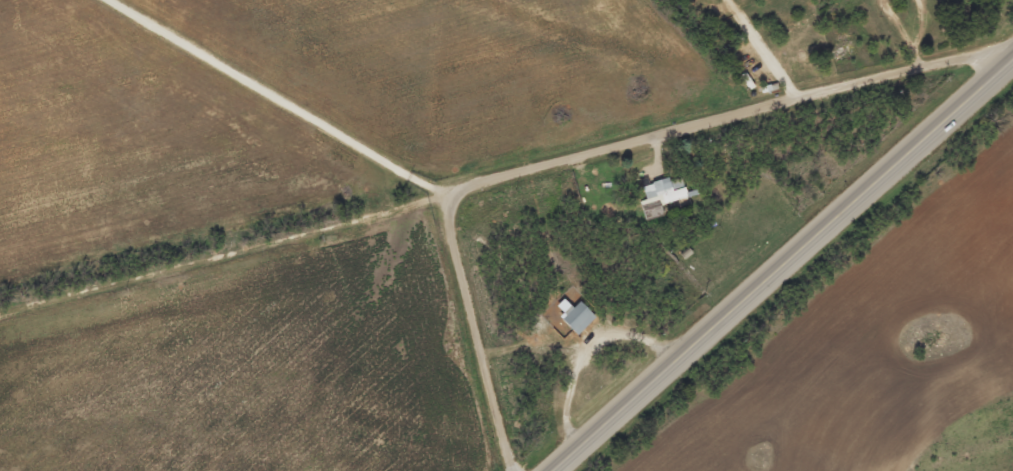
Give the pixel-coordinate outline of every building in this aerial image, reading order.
[(645,220),(663,215),(660,203),(686,197),(681,178),(669,181),(668,178),(641,185),(645,199),(640,200),(645,220)] [(561,318),(577,334),(596,316),(580,300),(561,318)]
